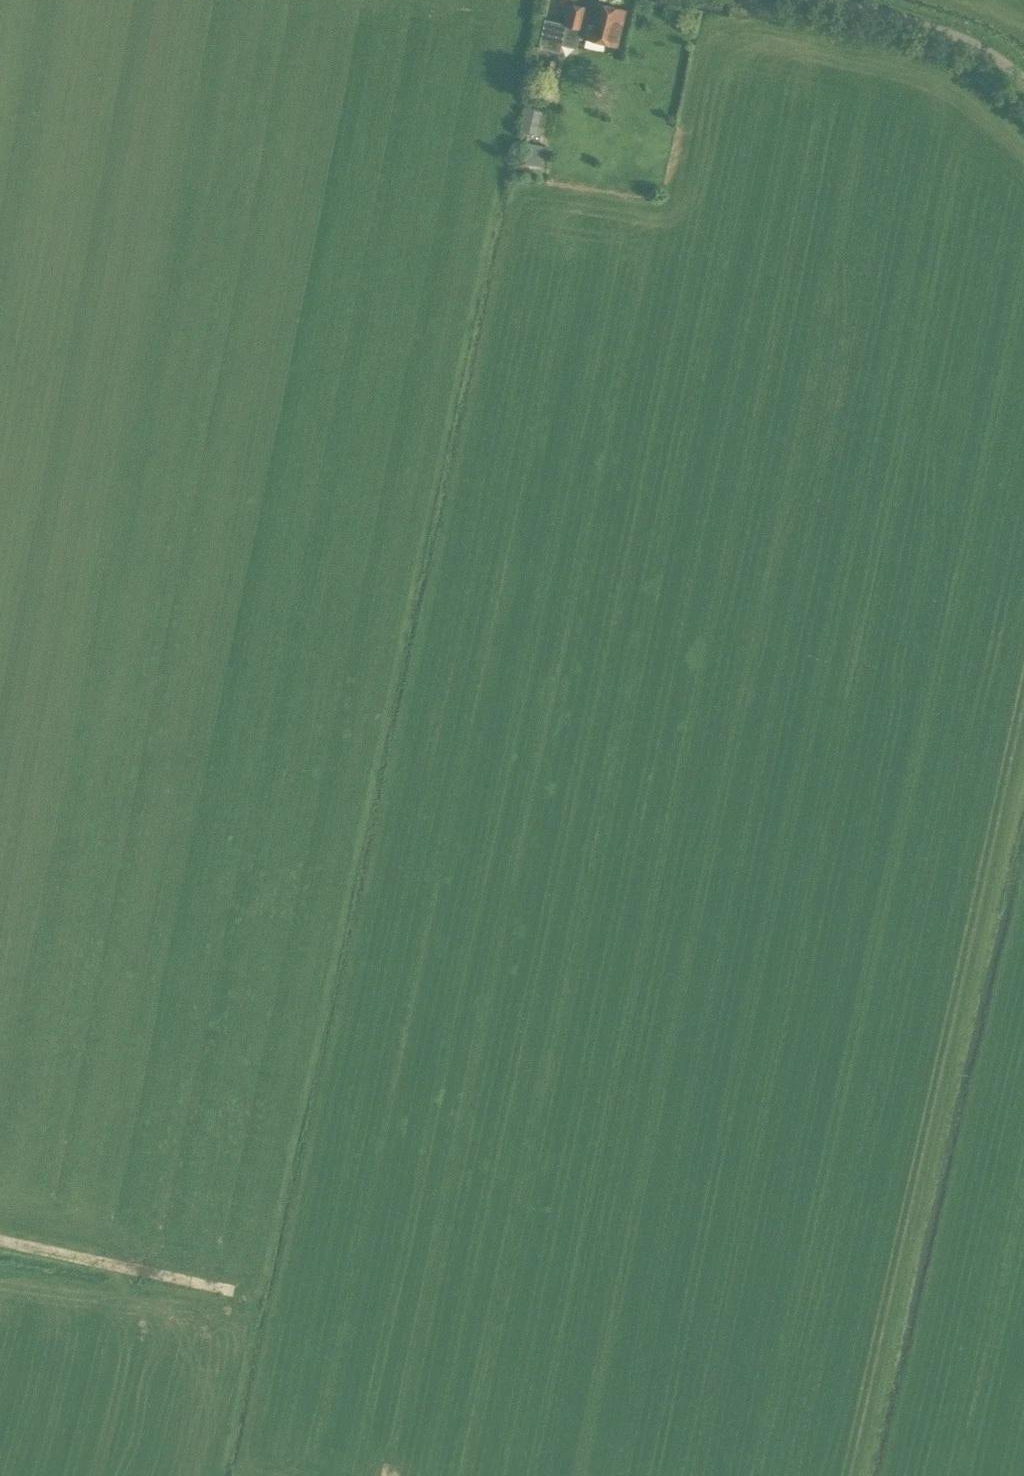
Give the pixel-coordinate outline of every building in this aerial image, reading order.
[(616,45),(624,10),(593,3),(592,10),(569,5),(565,25),(546,21),(540,48),(560,53),(562,45),(577,49),(580,37),(616,45)] [(552,76),(556,61),(546,58),(542,74),(552,76)] [(527,106),(521,131),(546,137),(551,111),(527,106)] [(530,160),(541,162),(543,149),(532,147),(530,160)]
